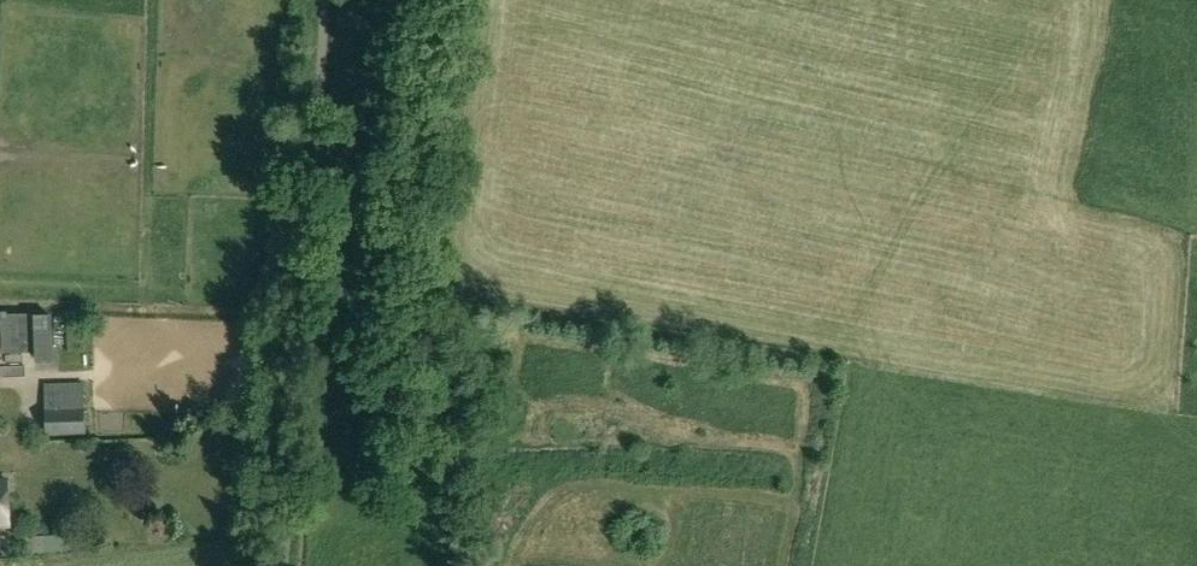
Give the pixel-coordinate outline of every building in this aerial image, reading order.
[(8,303),(8,344),(41,344),(42,304),(8,303)] [(45,406),(47,436),(87,432),(86,406),(86,383),(45,383),(45,406)] [(0,482),(0,527),(10,527),(8,482),(0,482)]
